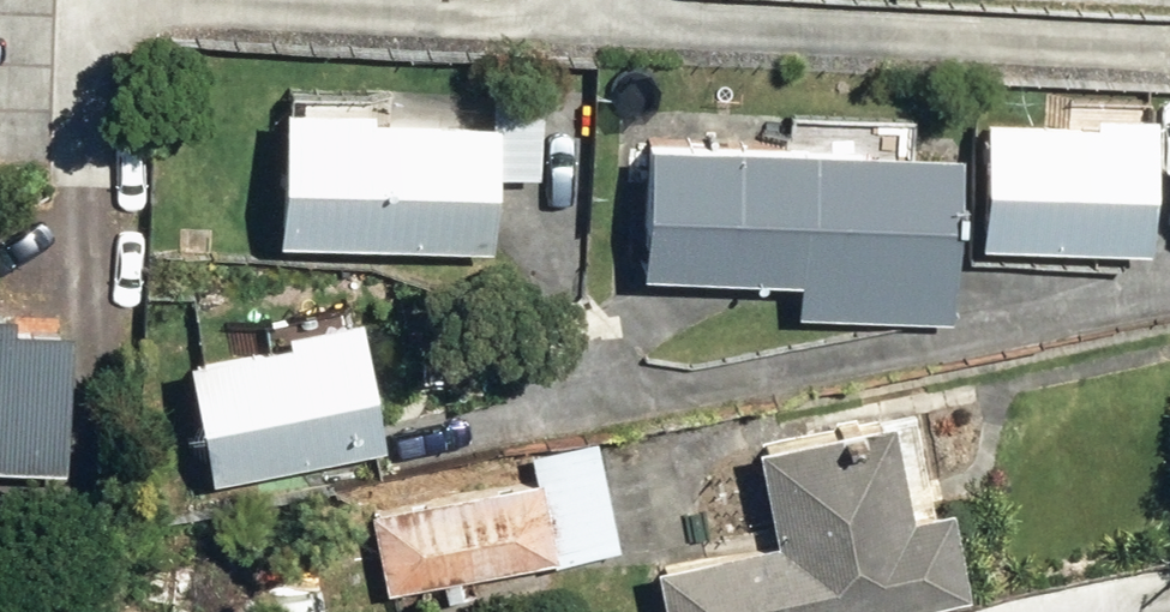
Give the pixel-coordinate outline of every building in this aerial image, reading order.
[(272,235),(489,244),(491,171),(536,172),(538,92),(487,89),(487,116),(365,112),(366,101),(277,98),(272,235)] [(978,238),(1147,246),(1152,110),(1094,109),(1094,117),(983,112),(978,238)] [(638,268),(950,280),(957,147),(644,135),(638,268)] [(182,354),(207,479),(380,443),(352,307),(276,322),(279,334),(182,354)] [(60,467),(65,327),(0,324),(0,464),(60,467)] [(663,611),(877,611),(1027,582),(1010,492),(907,514),(888,414),(753,442),(773,536),(653,561),(663,611)] [(394,501),(409,583),(617,546),(597,436),(529,447),(535,475),(394,501)] [(273,611),(310,611),(309,591),(272,592),(273,611)]
